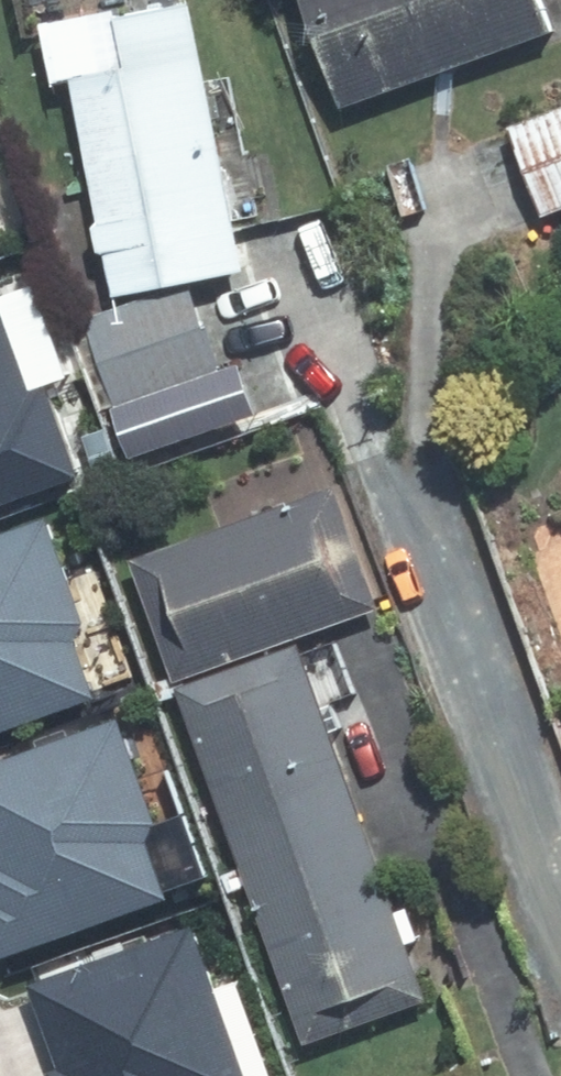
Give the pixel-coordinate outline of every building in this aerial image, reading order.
[(357,106),(560,33),(560,6),(559,0),(320,0),(357,106)] [(113,250),(121,248),(128,288),(256,262),(204,4),(129,19),(139,65),(85,75),(115,226),(108,227),(113,250)] [(523,130),(555,215),(560,213),(560,116),(523,130)] [(78,479),(45,387),(67,379),(33,285),(0,296),(0,506),(78,479)] [(203,286),(99,323),(129,406),(233,369),(203,286)] [(115,419),(126,457),(148,451),(135,411),(115,419)] [(171,438),(152,444),(159,466),(179,459),(171,438)] [(348,485),(144,561),(189,683),(393,608),(348,485)] [(0,533),(0,733),(94,700),(73,642),(82,626),(43,518),(0,533)] [(312,644),(189,691),(254,866),(377,821),(312,644)] [(165,901),(163,894),(204,879),(180,814),(153,824),(115,718),(0,760),(0,960),(165,901)] [(422,942),(430,939),(419,910),(411,913),(377,821),(254,866),(235,874),(241,890),(261,883),(320,1043),(442,998),(422,942)] [(236,978),(213,986),(191,925),(23,984),(54,1070),(44,1073),(45,1075),(271,1075),(236,978)]
